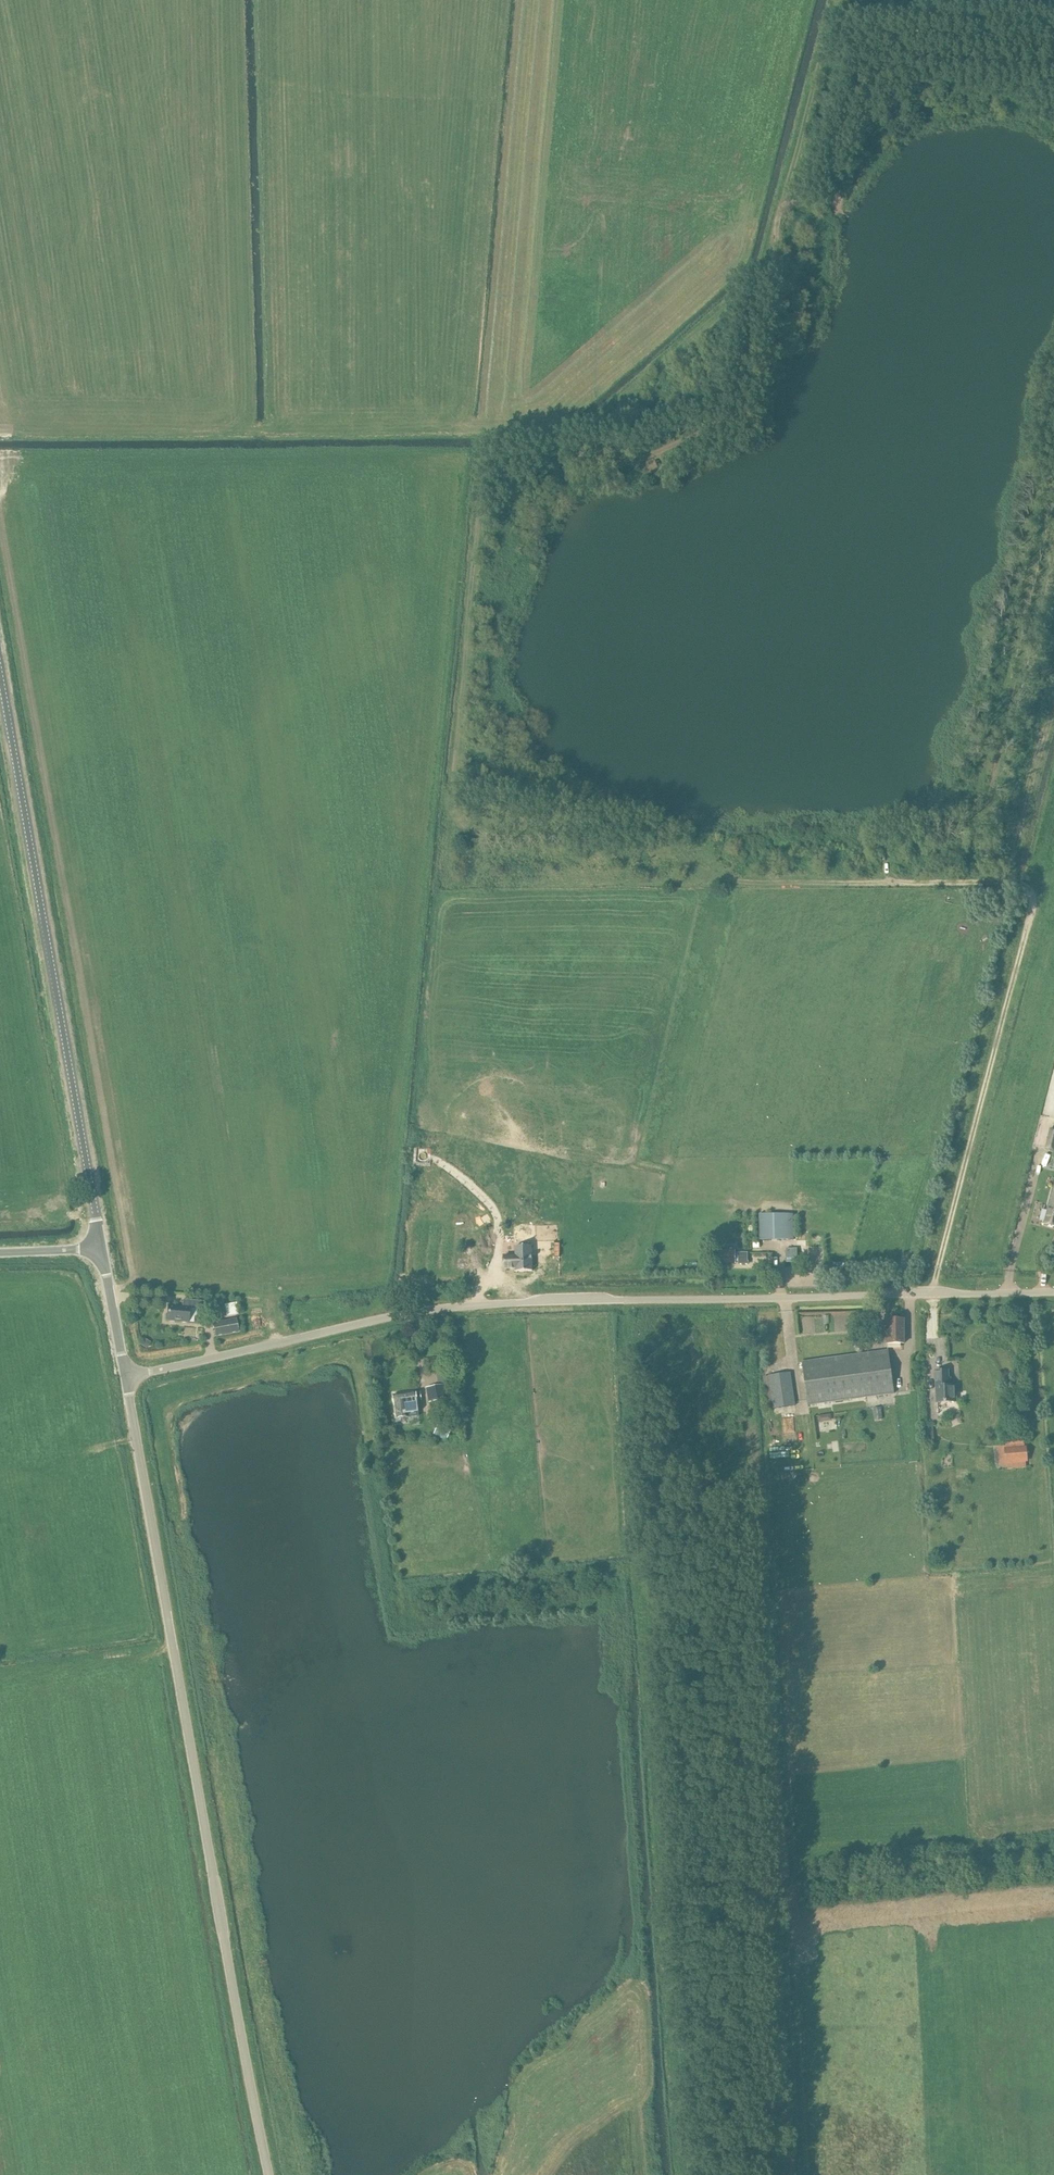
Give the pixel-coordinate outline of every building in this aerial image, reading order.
[(996,889),(995,904),(1007,905),(1008,890),(996,889)] [(980,895),(980,904),(991,905),(992,896),(980,895)] [(1049,1129),(1045,1151),(1053,1153),(1053,1130),(1049,1129)] [(413,1166),(420,1166),(421,1148),(414,1148),(413,1166)] [(1047,1221),(1046,1224),(1053,1226),(1053,1186),(1047,1210),(1043,1209),(1040,1219),(1047,1221)] [(759,1213),(760,1240),(791,1240),(790,1213),(759,1213)] [(502,1239),(502,1228),(481,1229),(482,1240),(502,1239)] [(502,1241),(481,1243),(482,1256),(482,1263),(492,1263),(492,1256),(498,1256),(498,1266),(504,1266),(504,1268),(533,1267),(533,1256),(532,1254),(503,1255),(502,1247),(502,1241)] [(798,1248),(786,1248),(786,1259),(798,1259),(798,1248)] [(738,1252),(738,1253),(735,1253),(735,1250),(719,1251),(720,1263),(735,1262),(735,1261),(739,1261),(739,1264),(762,1263),(762,1252),(738,1252)] [(197,1316),(197,1308),(204,1309),(204,1301),(183,1299),(182,1307),(168,1305),(167,1319),(188,1321),(189,1315),(197,1316)] [(237,1302),(224,1304),(226,1316),(239,1313),(237,1302)] [(216,1336),(239,1332),(236,1318),(213,1322),(216,1336)] [(904,1343),(904,1319),(889,1319),(889,1330),(885,1330),(885,1343),(904,1343)] [(144,1337),(139,1344),(146,1349),(151,1342),(144,1337)] [(894,1393),(890,1361),(888,1350),(802,1362),(808,1405),(894,1393)] [(936,1371),(936,1382),(937,1402),(956,1402),(955,1385),(949,1386),(948,1370),(936,1371)] [(791,1373),(765,1376),(766,1387),(771,1387),(774,1408),(795,1405),(792,1384),(791,1373)] [(429,1402),(433,1402),(435,1413),(449,1410),(445,1385),(427,1388),(429,1402)] [(416,1392),(394,1395),(395,1406),(397,1415),(397,1419),(410,1417),(410,1413),(418,1412),(417,1403),(418,1402),(418,1401),(422,1400),(421,1391),(416,1392)] [(882,1419),(881,1407),(873,1408),(875,1420),(882,1419)] [(831,1414),(818,1415),(819,1422),(832,1420),(831,1414)] [(446,1441),(452,1428),(440,1422),(434,1434),(446,1441)] [(1026,1468),(1026,1463),(1028,1463),(1027,1445),(1024,1445),(1024,1441),(1005,1442),(1006,1446),(997,1447),(999,1467),(1007,1466),(1007,1470),(1026,1468)]
